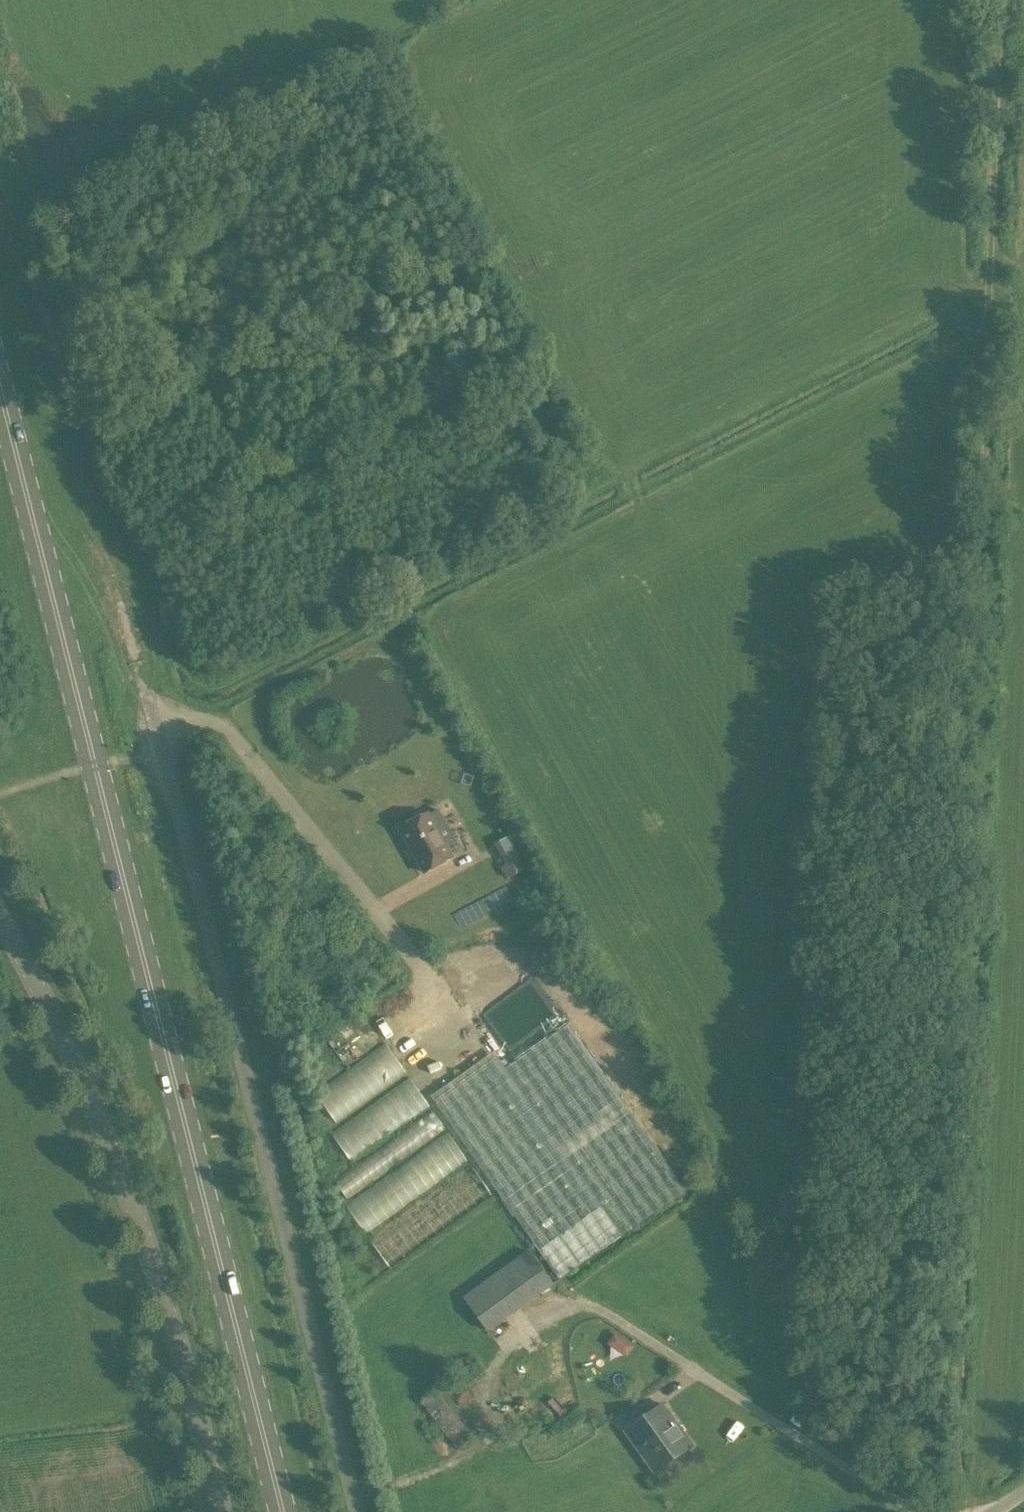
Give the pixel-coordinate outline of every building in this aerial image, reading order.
[(436,829),(446,824),(438,809),(401,829),(425,873),(452,858),(450,855),(436,829)] [(514,835),(495,843),(509,876),(528,868),(514,835)] [(609,1059),(606,1061),(632,1097),(648,1085),(577,986),(564,996),(609,1059)] [(685,1190),(569,1024),(505,1068),(498,1057),(435,1101),(559,1279),(685,1190)] [(317,1092),(335,1116),(385,1080),(379,1071),(399,1056),(387,1040),(374,1049),(359,1029),(339,1044),(354,1065),(317,1092)] [(351,1159),(431,1105),(412,1076),(331,1129),(351,1159)] [(365,1230),(470,1159),(450,1130),(345,1201),(365,1230)] [(488,1333),(521,1309),(496,1273),(463,1297),(488,1333)] [(609,1342),(628,1357),(637,1345),(618,1330),(609,1342)] [(458,1450),(478,1434),(440,1386),(420,1402),(458,1450)] [(653,1472),(691,1445),(661,1403),(623,1431),(653,1472)]
